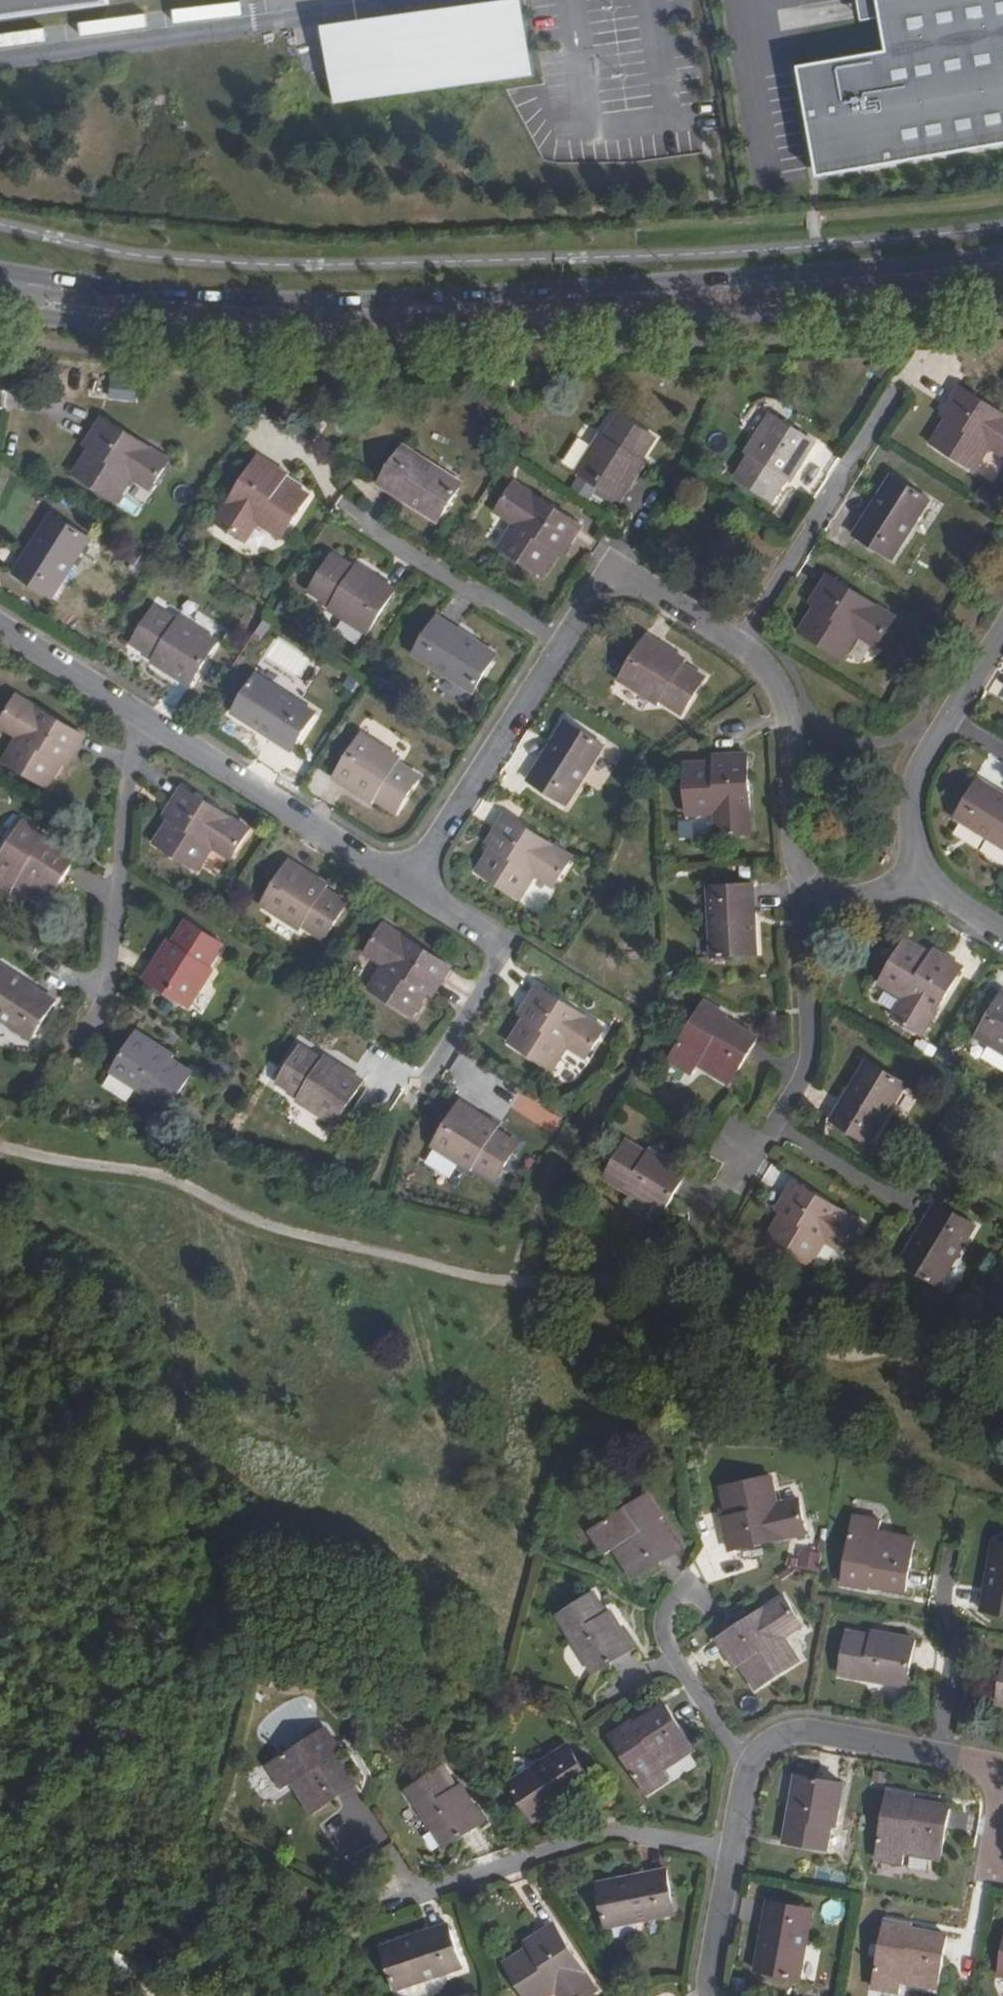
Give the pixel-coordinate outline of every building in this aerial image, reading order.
[(110,5),(109,0),(0,0),(0,20),(110,5)] [(882,16),(888,51),(801,66),(818,165),(821,170),(825,173),(827,174),(1002,143),(1002,0),(879,0),(882,16)] [(882,16),(879,0),(859,0),(862,19),(882,16)] [(534,6),(329,25),(336,101),(541,82),(534,6)] [(112,377),(112,399),(136,399),(137,378),(112,377)] [(961,387),(942,415),(948,419),(932,443),(973,470),(989,444),(1002,452),(1002,414),(961,387)] [(641,459),(654,438),(619,415),(605,437),(599,434),(577,472),(621,500),(645,462),(641,459)] [(151,489),(169,461),(103,419),(85,447),(90,451),(75,474),(116,499),(132,476),(151,489)] [(736,479),(773,501),(786,480),(790,473),(794,475),(810,449),(767,423),(747,455),(750,456),(736,479)] [(438,521),(461,484),(403,446),(378,484),(438,521)] [(284,481),(286,476),(260,457),(217,525),(245,542),(257,522),(282,538),(308,497),(284,481)] [(893,558),(930,500),(892,475),(855,535),(893,558)] [(562,553),(580,526),(514,482),(495,511),(516,523),(499,548),(541,575),(557,550),(562,553)] [(59,603),(98,546),(60,521),(23,579),(59,603)] [(328,610),(366,633),(395,590),(358,566),(355,571),(332,557),(309,591),(332,605),(328,610)] [(877,645),(895,617),(828,575),(811,602),(817,606),(800,631),(842,658),(858,633),(877,645)] [(190,685),(218,642),(180,619),(177,623),(156,609),(134,643),(156,657),(154,661),(190,685)] [(473,692),(497,655),(438,617),(415,654),(473,692)] [(683,663),(685,660),(648,635),(619,679),(657,704),(660,698),(682,713),(705,677),(683,663)] [(292,750),(315,714),(258,676),(234,713),(292,750)] [(62,773),(88,732),(53,710),(49,716),(27,701),(5,736),(62,773)] [(566,803),(603,745),(567,721),(529,779),(566,803)] [(363,734),(335,777),(373,802),(376,798),(398,811),(420,777),(398,762),(400,758),(363,734)] [(750,833),(747,754),(715,756),(715,763),(685,763),(687,812),(717,811),(718,834),(750,833)] [(979,778),(956,815),(1002,845),(1002,793),(979,778)] [(233,855),(250,828),(183,785),(167,812),(172,816),(156,841),(196,867),(213,842),(233,855)] [(556,886),(573,859),(506,815),(488,842),(493,846),(477,870),(518,898),(535,872),(556,886)] [(27,822),(0,862),(0,889),(11,895),(18,884),(47,904),(75,860),(46,840),(49,836),(27,822)] [(247,909),(306,946),(320,925),(308,917),(327,886),(287,859),(266,890),(262,888),(247,909)] [(712,954),(756,953),(753,885),(709,886),(712,954)] [(188,919),(174,941),(168,949),(165,947),(144,978),(153,984),(165,992),(162,998),(177,1007),(181,1002),(186,1006),(227,945),(188,919)] [(434,992),(451,965),(384,923),(366,949),(387,963),(372,988),(412,1013),(429,988),(434,992)] [(168,949),(174,941),(170,938),(165,947),(168,949)] [(921,1032),(962,966),(934,948),(930,954),(904,939),(880,979),(905,995),(893,1015),(921,1032)] [(59,1004),(0,966),(0,1020),(34,1042),(59,1004)] [(585,1051),(601,1024),(535,981),(517,1007),(524,1012),(506,1036),(548,1062),(564,1038),(585,1051)] [(150,990),(162,998),(165,992),(153,984),(150,990)] [(976,1035),(1002,1051),(1002,991),(976,1035)] [(706,1000),(670,1058),(692,1071),(699,1060),(731,1080),(757,1037),(725,1017),(727,1013),(706,1000)] [(174,1052),(138,1029),(112,1069),(169,1105),(192,1070),(171,1057),(174,1052)] [(336,1122),(364,1079),(327,1054),(323,1060),(301,1045),(280,1079),(301,1094),(299,1098),(336,1122)] [(868,1143),(904,1084),(866,1060),(830,1119),(868,1143)] [(495,1172),(519,1135),(459,1096),(435,1134),(495,1172)] [(662,1213),(686,1172),(652,1150),(649,1155),(627,1141),(605,1177),(662,1213)] [(843,1251),(860,1223),(792,1181),(776,1209),(782,1213),(766,1238),(808,1263),(823,1238),(843,1251)] [(900,1261),(937,1283),(973,1225),(936,1203),(900,1261)] [(775,1508),(768,1477),(723,1488),(729,1519),(725,1520),(732,1552),(807,1537),(801,1504),(775,1508)] [(664,1512),(650,1490),(591,1530),(606,1550),(615,1544),(637,1575),(678,1546),(658,1517),(664,1512)] [(879,1529),(882,1515),(857,1510),(844,1579),(870,1585),(871,1580),(906,1586),(915,1536),(879,1529)] [(999,1537),(986,1608),(1002,1611),(1002,1538),(999,1537)] [(609,1612),(596,1589),(562,1610),(596,1670),(636,1645),(615,1609),(609,1612)] [(803,1625),(784,1595),(720,1636),(738,1664),(743,1662),(759,1687),(797,1662),(783,1637),(803,1625)] [(872,1632),(848,1627),(840,1668),(908,1680),(915,1636),(873,1628),(872,1632)] [(695,1750),(668,1708),(637,1726),(633,1720),(612,1734),(649,1794),(671,1780),(665,1770),(695,1750)] [(343,1751),(329,1728),(269,1767),(284,1788),(294,1782),(314,1812),(357,1785),(338,1754),(343,1751)] [(594,1782),(570,1743),(510,1781),(535,1819),(594,1782)] [(455,1785),(441,1763),(407,1785),(444,1843),(483,1818),(460,1783),(455,1785)] [(848,1781),(802,1773),(790,1840),(830,1848),(835,1823),(840,1823),(848,1781)] [(914,1800),(916,1794),(890,1790),(878,1857),(903,1862),(905,1850),(940,1856),(948,1807),(914,1800)] [(660,1911),(654,1869),(582,1879),(590,1921),(660,1911)] [(810,1909),(765,1901),(752,1971),(797,1980),(810,1909)] [(548,1918),(521,1934),(524,1939),(499,1955),(524,1995),(549,1980),(560,1995),(569,1995),(589,1983),(548,1918)] [(912,1924),(886,1919),(874,1990),(900,1995),(902,1982),(939,1987),(948,1938),(911,1931),(912,1924)] [(456,1968),(441,1927),(373,1952),(389,1992),(456,1968)] [(139,1979),(153,1961),(106,1943),(97,1965),(139,1979)]
